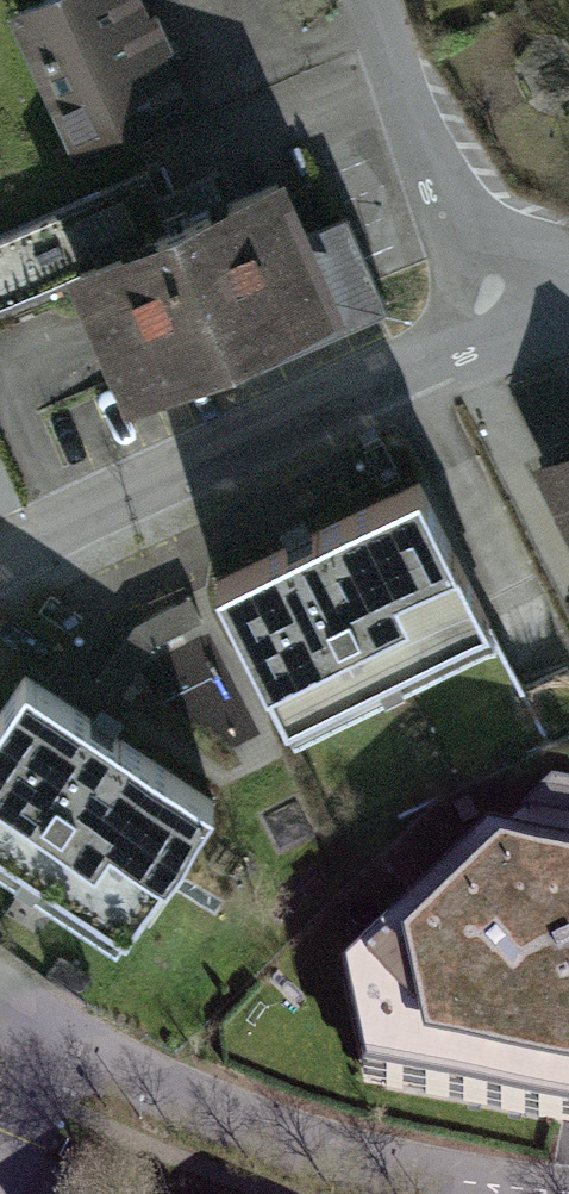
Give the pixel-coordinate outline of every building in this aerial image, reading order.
[(15,17),(74,148),(173,104),(126,0),(53,0),(15,17)] [(69,276),(117,401),(375,302),(327,177),(69,276)] [(540,483),(568,550),(568,470),(540,483)] [(427,505),(222,606),(294,751),(499,651),(427,505)] [(24,705),(0,742),(0,872),(132,957),(215,829),(24,705)] [(359,954),(376,1041),(568,1080),(568,841),(491,827),(359,954)]
